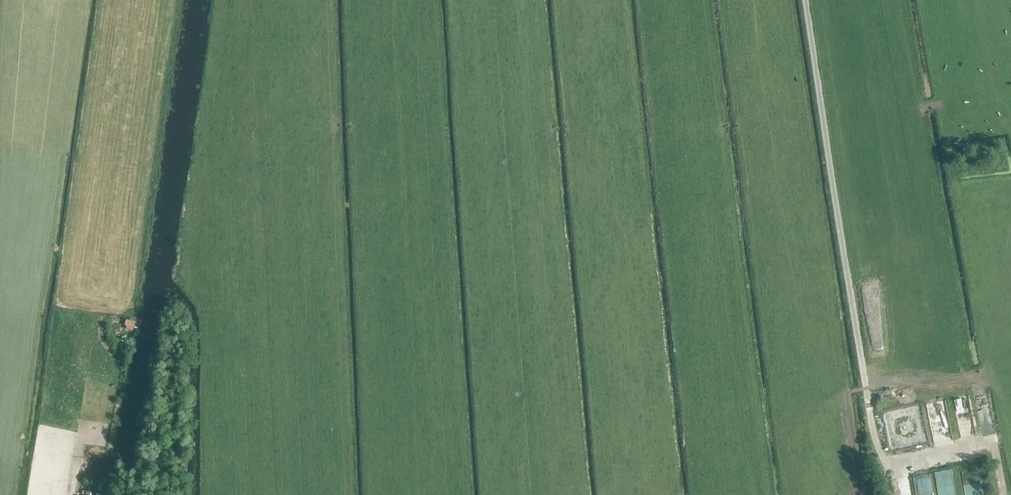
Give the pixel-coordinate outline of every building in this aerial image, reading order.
[(99,494),(100,487),(86,484),(84,494),(96,494),(97,493),(99,494)]
